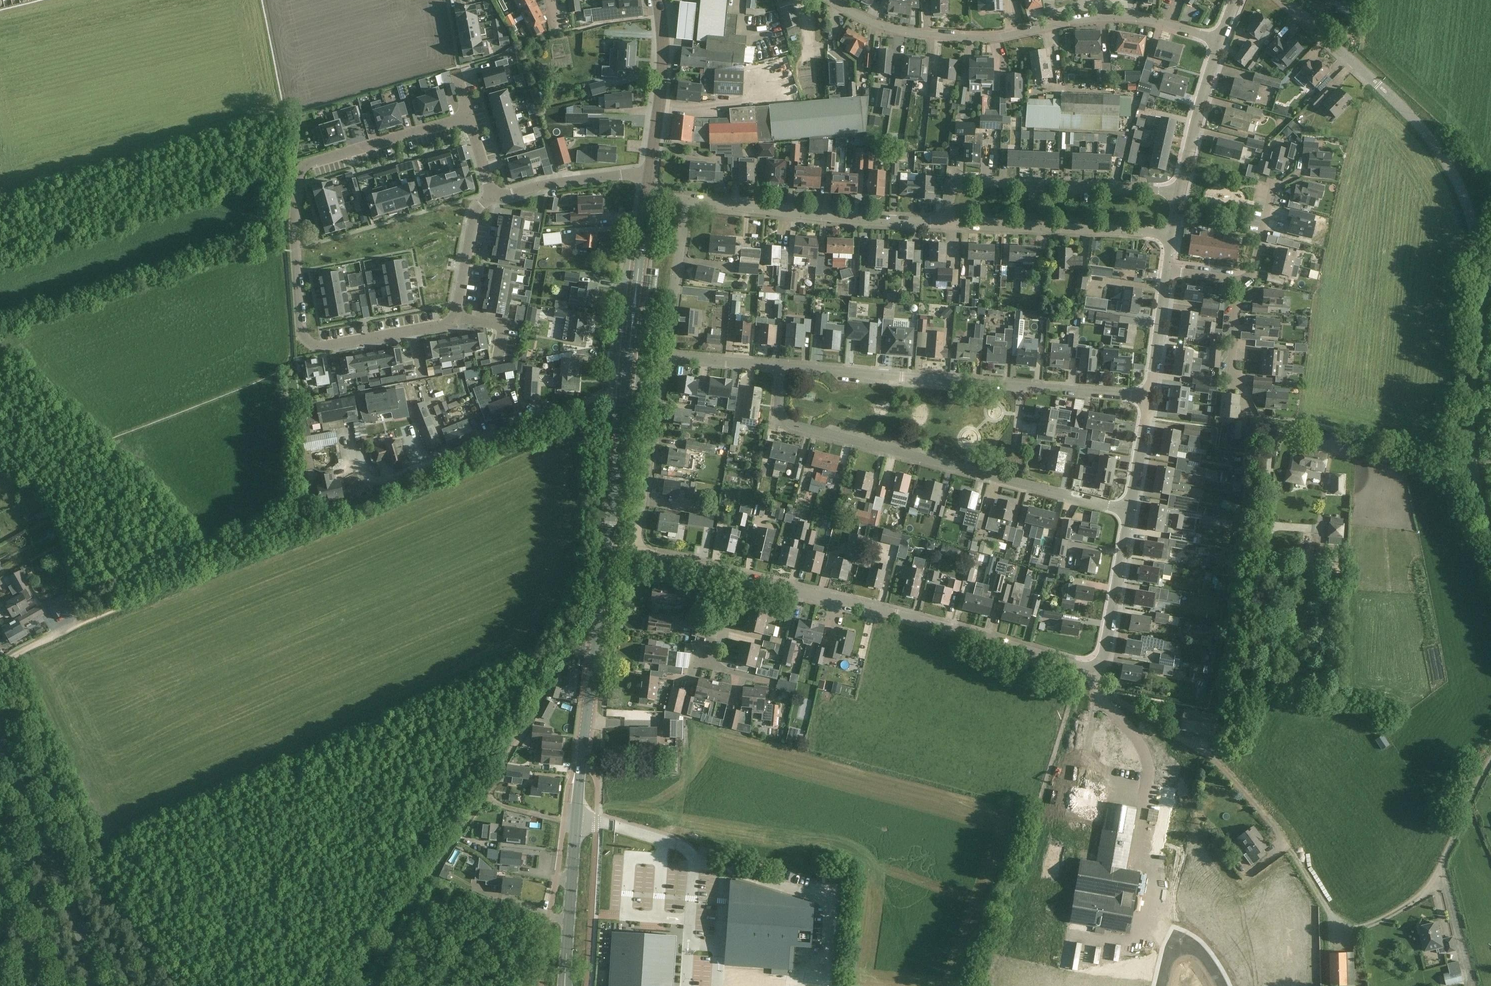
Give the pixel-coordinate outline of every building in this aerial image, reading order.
[(519,10),(535,2),(534,0),(514,0),(519,10)] [(570,13),(580,11),(579,0),(569,0),(570,13)] [(603,7),(590,9),(591,14),(573,17),(574,28),(590,25),(592,23),(638,17),(636,0),(628,0),(618,1),(619,5),(603,7)] [(676,37),(692,39),(696,2),(680,0),(676,37)] [(696,50),(707,51),(706,62),(744,65),(746,37),(736,36),(737,16),(727,15),(728,0),(705,0),(704,13),(700,12),(696,50)] [(746,8),(754,9),(755,0),(747,0),(746,8)] [(887,13),(888,13),(888,15),(897,16),(897,14),(899,14),(901,0),(889,0),(887,13)] [(899,14),(909,16),(912,0),(901,0),(899,14)] [(941,14),(948,14),(947,0),(933,0),(933,14),(934,14),(934,16),(936,17),(940,17),(942,16),(941,14)] [(978,2),(979,11),(987,11),(987,12),(1002,11),(1001,0),(986,0),(986,1),(978,2)] [(1040,0),(1026,0),(1028,10),(1041,7),(1040,0)] [(1356,6),(1348,0),(1344,0),(1342,3),(1352,10),(1356,6)] [(484,2),(483,2),(485,10),(492,9),(488,2),(488,1),(484,2)] [(535,2),(519,10),(525,21),(541,12),(535,2)] [(457,21),(477,18),(476,10),(481,9),(480,5),(455,9),(457,21)] [(799,26),(793,5),(780,9),(789,37),(801,33),(798,26),(799,26)] [(541,12),(525,21),(530,31),(533,37),(544,32),(541,25),(546,22),(541,12)] [(1254,37),(1266,20),(1258,14),(1257,15),(1254,13),(1250,19),(1253,21),(1245,31),(1254,37)] [(484,23),(478,24),(477,18),(457,21),(459,33),(479,29),(485,28),(484,23)] [(1271,24),(1266,20),(1254,37),(1258,40),(1267,29),(1269,31),(1272,26),(1270,24),(1271,24)] [(502,33),(507,33),(503,26),(502,25),(493,27),(494,35),(502,33)] [(462,45),(481,41),(479,29),(459,33),(462,45)] [(848,30),(841,42),(848,46),(845,51),(854,56),(857,52),(860,54),(868,41),(848,30)] [(1099,54),(1099,31),(1075,31),(1075,54),(1099,54)] [(1119,34),(1117,51),(1142,55),(1144,38),(1119,34)] [(499,38),(500,46),(510,44),(508,37),(499,38)] [(1287,66),(1302,50),(1290,39),(1285,45),(1277,38),(1269,48),(1276,55),(1275,55),(1287,66)] [(488,48),(483,49),(481,41),(462,45),(464,57),(483,54),(483,56),(490,55),(488,48)] [(602,67),(602,77),(617,78),(618,71),(634,72),(634,70),(635,61),(636,43),(627,42),(614,41),(613,50),(610,49),(610,60),(609,67),(602,67)] [(1178,64),(1181,49),(1182,47),(1181,47),(1181,48),(1167,45),(1168,43),(1159,41),(1156,50),(1155,50),(1155,51),(1156,52),(1154,58),(1178,64)] [(1247,41),(1234,59),(1244,66),(1257,48),(1247,41)] [(707,51),(696,50),(683,49),(682,66),(705,69),(706,62),(707,51)] [(882,51),(880,51),(878,74),(890,75),(892,52),(890,52),(888,51),(884,50),(882,51)] [(1047,63),(1045,51),(1030,53),(1034,80),(1052,78),(1050,63),(1047,63)] [(870,69),(872,55),(865,54),(863,68),(870,69)] [(914,81),(916,58),(914,58),(912,57),(908,56),(906,58),(904,57),(902,80),(914,81)] [(916,58),(914,81),(926,82),(928,59),(925,59),(924,58),(919,57),(918,59),(916,58)] [(974,59),(970,59),(969,85),(981,85),(982,58),(974,58),(974,59)] [(989,58),(982,58),(981,85),(993,85),(994,59),(989,59),(989,58)] [(482,72),(487,88),(507,82),(503,67),(508,65),(507,59),(495,62),(497,68),(482,72)] [(1250,60),(1245,67),(1250,70),(1254,64),(1250,60)] [(942,98),(943,86),(954,87),(954,81),(955,81),(957,62),(942,61),(940,78),(932,77),(930,97),(942,98)] [(1304,88),(1309,82),(1315,87),(1326,75),(1329,72),(1318,61),(1314,66),(1309,61),(1301,70),(1301,71),(1294,79),(1304,88)] [(843,63),(837,63),(837,62),(831,62),(831,64),(830,64),(831,80),(832,86),(844,85),(843,79),(844,79),(843,63)] [(1100,69),(1100,82),(1110,82),(1110,64),(1100,63),(1100,68),(1098,68),(1098,69),(1100,69)] [(778,72),(788,69),(786,64),(776,67),(778,72)] [(713,96),(742,97),(744,72),(704,70),(704,76),(708,76),(707,90),(714,90),(713,96)] [(1143,70),(1140,82),(1147,84),(1151,72),(1143,70)] [(1189,80),(1189,79),(1165,73),(1160,90),(1161,90),(1161,89),(1175,93),(1174,94),(1183,96),(1185,87),(1187,88),(1187,86),(1186,85),(1188,80),(1189,80)] [(1284,82),(1281,81),(1255,73),(1252,81),(1282,90),(1284,82)] [(1014,75),(1006,75),(1006,98),(1022,99),(1022,75),(1020,75),(1020,74),(1014,74),(1014,75)] [(1326,75),(1315,87),(1320,92),(1324,88),(1324,89),(1332,80),(1326,75)] [(1254,102),(1259,85),(1235,78),(1230,95),(1254,102)] [(588,86),(591,96),(606,92),(603,82),(588,86)] [(904,82),(903,99),(918,99),(918,83),(904,82)] [(1143,93),(1149,94),(1151,88),(1146,86),(1147,84),(1140,82),(1137,91),(1143,93)] [(699,103),(701,86),(679,83),(679,85),(678,85),(677,87),(676,89),(676,91),(677,93),(678,94),(678,100),(699,103)] [(447,86),(450,96),(456,94),(453,85),(447,86)] [(438,87),(430,90),(437,114),(448,110),(443,91),(440,92),(438,87)] [(959,87),(957,103),(964,104),(966,88),(959,87)] [(891,105),(892,106),(899,107),(901,89),(894,88),(893,92),(891,105)] [(1320,92),(1310,102),(1316,107),(1329,94),(1324,89),(1324,88),(1320,92)] [(1336,117),(1351,102),(1337,89),(1322,104),(1336,117)] [(437,114),(430,90),(425,91),(427,97),(418,99),(418,100),(412,102),(415,113),(422,111),(423,116),(425,115),(425,117),(432,115),(431,113),(436,112),(437,114)] [(880,90),(877,108),(884,109),(883,115),(890,116),(892,106),(891,105),(893,92),(880,90)] [(489,96),(493,108),(511,103),(508,91),(489,96)] [(612,96),(605,97),(606,109),(631,107),(631,101),(633,100),(633,94),(630,95),(630,93),(612,95),(612,96)] [(1149,94),(1143,93),(1138,110),(1144,112),(1149,94)] [(1027,128),(1053,129),(1119,132),(1120,97),(1062,94),(1062,101),(1028,100),(1027,128)] [(674,117),(672,141),(692,143),(692,141),(711,142),(711,143),(711,144),(716,144),(726,144),(734,144),(742,143),(758,142),(773,142),(773,140),(864,132),(861,98),(771,106),(732,110),(733,124),(711,126),(711,119),(703,119),(703,120),(694,119),(692,118),(674,117)] [(381,109),(374,111),(379,130),(391,127),(385,108),(384,103),(380,104),(381,109)] [(404,103),(397,105),(385,108),(391,127),(402,124),(400,117),(407,115),(404,103)] [(493,108),(496,120),(515,114),(511,103),(493,108)] [(916,119),(919,104),(913,103),(909,118),(916,119)] [(326,146),(333,144),(338,143),(345,140),(341,128),(347,126),(347,127),(360,123),(355,107),(342,111),(345,120),(340,122),(340,121),(320,127),(321,128),(317,129),(320,138),(323,137),(326,146)] [(583,107),(583,115),(587,115),(604,115),(604,107),(583,107)] [(1259,119),(1262,111),(1248,107),(1246,114),(1226,108),(1222,124),(1246,131),(1250,117),(1259,119)] [(366,127),(373,125),(369,113),(362,115),(366,127)] [(496,120),(499,131),(518,126),(515,114),(496,120)] [(587,115),(583,115),(566,115),(566,123),(587,124),(587,115)] [(981,129),(1001,130),(1002,117),(981,116),(981,129)] [(1010,117),(1002,117),(1001,130),(1001,151),(1009,151),(1009,127),(1007,127),(1007,123),(1010,123),(1010,117)] [(1138,117),(1136,125),(1143,127),(1145,119),(1138,117)] [(1158,130),(1173,134),(1176,121),(1161,118),(1158,130)] [(623,136),(623,126),(623,122),(619,122),(619,121),(600,121),(593,121),(593,129),(600,129),(600,136),(607,136),(607,137),(615,137),(615,136),(623,136)] [(982,147),(983,135),(975,135),(975,124),(956,123),(956,135),(966,136),(965,163),(979,163),(980,147),(982,147)] [(499,131),(503,143),(521,137),(518,126),(499,131)] [(1135,130),(1133,138),(1141,140),(1142,132),(1135,130)] [(1170,146),(1173,134),(1158,130),(1156,143),(1170,146)] [(1029,131),(1021,131),(1021,139),(1029,140),(1029,131)] [(1033,132),(1033,141),(1042,141),(1042,132),(1033,132)] [(461,133),(441,139),(443,146),(463,140),(461,133)] [(1046,141),(1054,141),(1054,133),(1046,133),(1046,141)] [(1066,133),(1058,133),(1058,149),(1065,150),(1066,133)] [(1124,149),(1127,137),(1119,135),(1116,147),(1124,149)] [(525,149),(521,137),(503,143),(506,155),(525,149)] [(563,138),(551,141),(558,164),(570,160),(563,138)] [(1239,160),(1243,145),(1218,138),(1214,153),(1239,160)] [(1264,142),(1254,139),(1248,138),(1246,147),(1256,149),(1255,152),(1261,153),(1264,142)] [(829,142),(810,140),(810,150),(828,151),(829,142)] [(342,151),(357,148),(355,142),(341,146),(342,151)] [(1132,142),(1127,162),(1135,163),(1139,144),(1132,142)] [(742,143),(734,144),(734,157),(743,157),(742,143)] [(1168,158),(1170,146),(1156,143),(1153,155),(1168,158)] [(1296,146),(1285,143),(1283,149),(1273,147),(1271,156),(1262,154),(1257,173),(1268,176),(1269,169),(1282,172),(1286,158),(1293,160),(1296,146)] [(726,157),(734,157),(734,144),(726,144),(726,154),(726,157)] [(758,158),(774,158),(774,145),(758,144),(758,158)] [(1308,168),(1320,169),(1319,178),(1334,179),(1334,170),(1329,170),(1330,154),(1317,153),(1318,145),(1304,144),(1303,154),(1309,154),(1308,168)] [(799,163),(800,146),(791,145),(790,162),(799,163)] [(592,153),(592,161),(597,161),(614,162),(614,160),(615,159),(615,156),(614,155),(615,148),(606,148),(606,146),(598,146),(598,149),(592,148),(592,153)] [(951,147),(950,155),(961,156),(961,147),(951,147)] [(1021,152),(1021,147),(1015,147),(1015,152),(1008,152),(1007,168),(1020,168),(1021,152)] [(533,175),(529,161),(539,158),(540,161),(548,159),(545,148),(517,156),(519,162),(509,165),(513,179),(522,176),(523,178),(533,175)] [(1086,155),(1085,155),(1085,148),(1080,148),(1080,155),(1073,155),(1072,170),(1085,171),(1086,155)] [(449,151),(438,154),(440,160),(451,157),(449,151)] [(947,152),(932,151),(932,164),(947,165),(947,152)] [(592,153),(578,152),(577,163),(591,164),(592,161),(592,153)] [(1033,153),(1021,152),(1020,168),(1033,169),(1033,153)] [(827,153),(826,168),(834,168),(836,153),(827,153)] [(857,169),(864,169),(866,153),(858,153),(857,169)] [(873,154),(866,153),(864,169),(872,170),(873,154)] [(1046,154),(1033,153),(1033,169),(1045,170),(1046,154)] [(429,163),(440,160),(438,154),(427,157),(429,163)] [(1058,154),(1046,154),(1045,170),(1058,170),(1058,154)] [(1168,158),(1153,155),(1148,154),(1146,159),(1152,160),(1150,168),(1165,171),(1168,158)] [(1098,156),(1086,155),(1085,171),(1097,171),(1098,156)] [(1111,156),(1098,156),(1097,171),(1110,172),(1111,156)] [(497,175),(503,168),(493,160),(487,167),(497,175)] [(754,165),(754,160),(740,160),(740,166),(741,183),(754,182),(754,165)] [(779,187),(779,186),(783,186),(784,162),(768,161),(767,185),(771,186),(772,187),(774,188),(776,188),(777,188),(779,187)] [(461,192),(474,189),(466,162),(461,164),(462,169),(455,172),(461,192)] [(691,164),(691,172),(690,181),(713,182),(713,183),(715,183),(715,182),(722,183),(723,174),(715,173),(715,165),(691,164)] [(384,170),(386,175),(397,172),(395,166),(384,170)] [(461,192),(455,172),(450,173),(448,168),(443,169),(450,195),(461,192)] [(809,169),(796,168),(795,187),(798,187),(798,190),(806,190),(806,188),(807,188),(809,169)] [(438,199),(444,197),(445,200),(451,198),(450,195),(443,169),(437,171),(438,177),(432,178),(438,199)] [(809,169),(807,188),(820,189),(821,170),(809,169)] [(386,175),(384,170),(373,173),(375,179),(386,175)] [(871,172),(869,196),(872,196),(872,197),(873,199),(879,199),(881,198),(881,197),(884,197),(886,173),(871,172)] [(438,199),(432,178),(426,180),(424,174),(419,176),(420,177),(422,187),(428,205),(435,202),(435,200),(438,199)] [(844,194),(846,175),(833,174),(832,194),(844,194)] [(846,175),(844,194),(857,195),(858,176),(846,175)] [(917,182),(917,196),(917,199),(933,200),(935,178),(918,178),(917,182)] [(352,190),(358,189),(355,179),(349,180),(352,190)] [(917,196),(917,182),(901,181),(901,195),(917,196)] [(332,182),(313,188),(316,199),(335,193),(344,191),(342,186),(334,188),(332,182)] [(1309,189),(1297,185),(1293,201),(1290,200),(1288,207),(1300,210),(1302,203),(1314,207),(1317,197),(1322,198),(1325,187),(1311,183),(1309,189)] [(412,207),(412,209),(421,207),(414,184),(402,187),(408,208),(412,207)] [(397,213),(397,211),(391,190),(384,192),(382,187),(377,188),(385,215),(389,213),(390,216),(397,213)] [(402,187),(391,190),(397,211),(408,208),(402,187)] [(374,195),(367,197),(369,204),(374,220),(382,218),(382,216),(385,215),(377,188),(373,190),(374,195)] [(361,199),(358,189),(352,190),(355,200),(361,199)] [(339,205),(335,193),(316,199),(319,211),(339,205)] [(602,198),(602,197),(578,198),(579,213),(556,214),(557,222),(587,221),(587,214),(603,213),(602,207),(604,206),(605,205),(605,200),(603,198),(602,198)] [(556,211),(558,199),(551,198),(549,210),(556,211)] [(339,205),(319,211),(323,222),(347,215),(346,209),(340,211),(339,205)] [(1311,238),(1315,223),(1305,220),(1306,214),(1291,210),(1288,220),(1292,221),(1289,232),(1311,238)] [(499,226),(523,231),(525,220),(534,221),(535,213),(522,211),(521,219),(500,215),(498,227),(499,227),(499,226)] [(345,229),(344,223),(349,221),(347,215),(323,222),(326,234),(345,229)] [(523,231),(499,226),(499,227),(498,237),(521,241),(523,231)] [(1201,257),(1204,231),(1200,230),(1199,237),(1191,236),(1188,255),(1201,257)] [(1208,231),(1204,231),(1201,257),(1212,258),(1215,239),(1207,238),(1208,231)] [(596,248),(597,236),(590,235),(590,233),(584,232),(584,234),(583,235),(577,235),(576,246),(582,246),(582,247),(588,248),(596,248)] [(544,246),(562,244),(561,234),(543,237),(544,246)] [(1223,240),(1215,239),(1212,258),(1224,260),(1228,234),(1224,234),(1223,240)] [(1232,235),(1228,234),(1224,260),(1236,262),(1239,242),(1231,241),(1232,235)] [(1299,243),(1268,235),(1266,242),(1276,244),(1276,243),(1298,249),(1299,243)] [(498,237),(496,247),(496,248),(519,252),(519,251),(521,241),(498,237)] [(710,253),(735,255),(736,239),(712,237),(710,253)] [(805,258),(807,238),(797,237),(795,257),(805,258)] [(807,238),(805,258),(808,258),(807,266),(817,267),(820,238),(810,237),(810,239),(807,238)] [(827,254),(840,254),(841,241),(828,240),(827,254)] [(854,241),(841,241),(840,254),(853,255),(854,241)] [(869,267),(875,268),(875,269),(882,270),(882,268),(888,268),(889,250),(883,250),(883,242),(870,242),(870,248),(867,248),(866,257),(870,257),(869,267)] [(900,243),(899,253),(891,253),(890,270),(900,271),(901,260),(913,260),(914,244),(900,243)] [(775,276),(777,276),(787,276),(787,273),(788,260),(780,260),(781,248),(774,247),(773,244),(768,244),(767,247),(764,247),(763,266),(778,266),(777,272),(775,272),(775,276)] [(939,263),(938,270),(945,270),(947,245),(931,244),(931,263),(939,263)] [(974,277),(980,277),(980,265),(980,260),(981,260),(982,247),(969,246),(968,260),(974,260),(974,266),(975,266),(974,277)] [(519,252),(496,248),(496,247),(494,247),(492,258),(519,263),(521,252),(519,251),(519,252)] [(995,247),(982,247),(981,260),(994,261),(995,247)] [(741,256),(740,264),(759,265),(760,250),(741,248),(741,256)] [(1009,262),(1022,262),(1023,248),(1010,248),(1009,262)] [(1036,249),(1023,248),(1022,262),(1035,263),(1036,249)] [(1071,270),(1071,269),(1081,270),(1082,257),(1072,256),(1072,250),(1059,249),(1058,268),(1054,268),(1053,280),(1064,281),(1065,270),(1071,270)] [(1275,261),(1299,267),(1301,259),(1294,258),(1295,253),(1278,249),(1275,261)] [(1126,250),(1126,252),(1117,251),(1114,267),(1131,269),(1131,268),(1144,270),(1146,256),(1135,254),(1135,252),(1126,250)] [(824,257),(818,257),(817,267),(816,267),(815,275),(823,275),(824,257)] [(383,264),(384,275),(408,271),(406,260),(383,264)] [(1297,273),(1299,267),(1275,261),(1272,272),(1289,276),(1291,271),(1297,273)] [(920,288),(920,263),(912,263),(912,276),(913,276),(913,288),(920,288)] [(739,275),(756,276),(758,276),(759,265),(740,264),(739,275)] [(694,275),(696,276),(696,279),(717,284),(719,271),(698,266),(698,269),(695,268),(694,275)] [(1102,267),(1091,266),(1090,274),(1101,276),(1102,267)] [(488,280),(490,280),(490,279),(516,284),(518,273),(490,268),(488,280)] [(850,269),(840,272),(843,281),(855,277),(850,269)] [(959,271),(945,270),(938,270),(938,281),(936,281),(936,287),(947,288),(948,282),(952,282),(952,285),(958,286),(959,271)] [(319,276),(321,287),(345,282),(343,271),(319,276)] [(384,275),(386,286),(410,282),(408,271),(384,275)] [(564,282),(578,284),(580,275),(565,272),(564,282)] [(860,272),(859,296),(869,296),(870,272),(860,272)] [(786,287),(786,291),(796,292),(798,274),(787,273),(787,276),(786,287)] [(1078,274),(1076,289),(1085,290),(1087,275),(1078,274)] [(1285,280),(1268,274),(1266,282),(1284,286),(1285,280)] [(776,286),(786,287),(787,276),(777,276),(776,286)] [(490,279),(490,280),(488,290),(512,294),(513,288),(519,289),(520,285),(516,284),(490,279)] [(970,281),(961,280),(960,304),(969,304),(970,281)] [(347,293),(345,282),(321,287),(323,297),(347,293)] [(412,292),(410,282),(386,286),(388,297),(412,292)] [(579,282),(578,289),(570,288),(568,303),(590,307),(592,295),(593,296),(595,285),(579,282)] [(1200,302),(1202,289),(1185,286),(1183,300),(1200,302)] [(1123,302),(1139,304),(1139,300),(1141,299),(1142,293),(1140,292),(1141,290),(1125,288),(1123,302)] [(510,305),(512,294),(488,290),(487,300),(487,301),(510,305)] [(1281,307),(1283,292),(1264,290),(1262,305),(1252,304),(1251,312),(1267,314),(1268,306),(1281,307)] [(388,297),(390,308),(414,303),(412,292),(388,297)] [(715,300),(728,302),(729,293),(716,292),(715,300)] [(323,297),(325,308),(349,304),(347,293),(323,297)] [(762,293),(759,293),(759,300),(775,301),(775,305),(782,306),(783,294),(775,294),(762,293)] [(740,315),(741,296),(732,295),(731,315),(740,315)] [(1113,300),(1086,297),(1084,309),(1106,312),(1106,307),(1112,307),(1113,300)] [(1202,307),(1217,310),(1219,300),(1203,297),(1202,307)] [(510,305),(487,301),(487,300),(485,300),(483,312),(508,316),(510,305)] [(1130,313),(1137,314),(1139,304),(1123,302),(1117,301),(1116,311),(1129,313),(1130,313)] [(849,303),(848,318),(856,318),(857,304),(849,303)] [(327,319),(351,315),(349,304),(325,308),(327,319)] [(782,319),(783,306),(774,306),(773,319),(782,319)] [(535,318),(537,309),(528,307),(526,317),(535,318)] [(585,322),(569,319),(571,311),(555,308),(554,317),(566,320),(563,340),(579,344),(582,332),(583,333),(585,322)] [(1217,310),(1201,308),(1200,315),(1216,317),(1217,310)] [(701,327),(702,312),(681,310),(679,335),(697,336),(698,327),(701,327)] [(1114,324),(1117,324),(1118,315),(1089,311),(1088,319),(1096,320),(1096,321),(1114,324)] [(1182,312),(1180,324),(1196,326),(1206,327),(1206,323),(1196,321),(1197,314),(1182,312)] [(825,332),(826,315),(817,315),(816,335),(825,335),(825,332)] [(919,319),(918,332),(926,333),(927,316),(920,315),(919,319)] [(749,323),(749,317),(742,317),(741,323),(736,322),(734,343),(749,344),(751,324),(749,323)] [(756,326),(761,327),(760,344),(775,346),(776,326),(774,326),(775,320),(757,319),(756,326)] [(787,347),(793,347),(794,350),(799,351),(800,348),(803,348),(804,332),(810,333),(811,321),(795,319),(794,325),(789,324),(787,347)] [(894,320),(883,319),(882,337),(887,337),(886,354),(903,355),(903,356),(909,356),(910,343),(913,343),(914,328),(906,327),(906,330),(893,329),(894,320)] [(1240,340),(1256,341),(1259,341),(1259,336),(1277,338),(1279,321),(1256,319),(1256,320),(1247,319),(1246,325),(1255,326),(1255,333),(1241,332),(1240,340)] [(846,339),(862,340),(861,352),(874,353),(876,334),(875,334),(876,324),(863,323),(863,324),(847,323),(846,339)] [(975,324),(974,338),(982,339),(983,325),(975,324)] [(1118,330),(1113,330),(1111,345),(1120,347),(1120,343),(1132,344),(1134,333),(1135,333),(1136,326),(1119,324),(1118,330)] [(1194,340),(1196,326),(1180,324),(1178,337),(1194,340)] [(1064,345),(1063,348),(1057,348),(1057,349),(1052,348),(1051,353),(1050,367),(1062,368),(1062,369),(1068,369),(1070,347),(1077,348),(1078,345),(1079,327),(1067,327),(1067,335),(1069,335),(1068,345),(1064,345)] [(838,351),(840,328),(833,328),(833,332),(825,332),(824,349),(838,351)] [(1013,342),(1014,330),(1014,329),(1005,329),(1004,342),(994,341),(995,336),(987,336),(986,344),(990,345),(990,347),(988,347),(988,348),(987,362),(998,363),(998,364),(1005,365),(1006,348),(1007,342),(1013,342)] [(1223,329),(1215,329),(1214,334),(1214,337),(1210,337),(1209,348),(1221,349),(1223,329)] [(707,345),(720,345),(721,330),(711,330),(711,335),(707,335),(707,345)] [(472,336),(475,352),(487,350),(484,334),(482,334),(481,333),(474,334),(474,336),(472,336)] [(942,350),(944,334),(928,333),(926,355),(928,355),(928,358),(941,359),(942,358),(946,358),(947,351),(942,350)] [(460,338),(463,354),(475,352),(472,336),(460,338)] [(460,338),(448,340),(452,361),(464,359),(463,354),(460,338)] [(982,339),(969,338),(969,346),(964,345),(964,347),(958,346),(956,359),(968,360),(968,362),(974,362),(975,354),(981,354),(982,339)] [(439,358),(440,363),(452,361),(448,340),(436,342),(439,358)] [(434,343),(434,341),(426,343),(426,344),(424,345),(427,360),(439,358),(436,342),(434,343)] [(1307,345),(1295,344),(1295,352),(1307,353),(1307,345)] [(1024,346),(1018,345),(1017,364),(1028,365),(1028,367),(1036,367),(1037,346),(1031,345),(1030,350),(1023,350),(1024,346)] [(1077,348),(1076,359),(1081,359),(1080,371),(1095,372),(1097,351),(1086,350),(1086,346),(1078,345),(1077,348)] [(388,351),(391,367),(392,372),(404,370),(400,349),(398,349),(398,348),(390,349),(391,351),(388,351)] [(1209,348),(1208,367),(1220,368),(1222,349),(1221,349),(1209,348)] [(1202,359),(1192,358),(1192,352),(1176,349),(1175,362),(1201,366),(1202,359)] [(1264,351),(1263,363),(1288,366),(1289,350),(1279,349),(1279,353),(1264,351)] [(1112,351),(1104,350),(1103,364),(1111,365),(1111,372),(1122,372),(1122,373),(1129,374),(1130,358),(1118,357),(1118,356),(1112,355),(1112,351)] [(388,351),(376,353),(379,369),(391,367),(388,351)] [(364,355),(367,371),(379,369),(376,353),(364,355)] [(368,376),(367,371),(364,355),(353,358),(356,378),(368,376)] [(337,374),(339,384),(345,383),(345,381),(356,378),(353,358),(350,358),(350,356),(342,358),(343,359),(340,360),(343,373),(337,374)] [(318,386),(330,384),(328,372),(326,372),(323,359),(305,362),(307,372),(305,372),(307,380),(312,380),(311,378),(316,377),(318,386)] [(554,370),(553,376),(577,378),(577,377),(577,368),(579,368),(579,361),(562,360),(561,370),(554,370)] [(493,375),(516,370),(515,362),(491,367),(493,375)] [(1208,367),(1201,366),(1175,362),(1173,375),(1189,377),(1190,371),(1200,372),(1200,370),(1207,371),(1208,367)] [(1293,366),(1288,366),(1263,363),(1262,375),(1275,377),(1274,383),(1282,383),(1283,378),(1286,378),(1286,373),(1292,374),(1293,366)] [(525,382),(539,383),(540,369),(526,368),(525,382)] [(464,372),(466,380),(473,378),(471,371),(464,372)] [(579,377),(577,377),(577,378),(553,376),(553,384),(562,384),(561,390),(578,391),(579,377)] [(696,398),(699,382),(693,381),(693,379),(682,377),(680,393),(690,394),(690,397),(696,398)] [(1195,384),(1195,385),(1210,386),(1210,380),(1193,377),(1192,384),(1195,384)] [(1253,385),(1270,386),(1271,378),(1253,377),(1253,385)] [(512,379),(505,382),(508,388),(514,385),(512,379)] [(538,401),(539,383),(525,382),(524,400),(538,401)] [(737,400),(739,385),(718,383),(716,398),(737,400)] [(484,384),(473,388),(485,421),(492,418),(493,419),(513,411),(508,397),(488,404),(487,402),(490,401),(484,384)] [(1212,395),(1213,387),(1210,386),(1195,385),(1194,392),(1212,395)] [(1270,393),(1270,386),(1253,385),(1252,394),(1267,395),(1266,408),(1272,409),(1272,408),(1285,409),(1287,394),(1270,393)] [(747,387),(742,418),(741,425),(756,428),(762,389),(747,387)] [(1171,387),(1170,401),(1187,403),(1188,389),(1171,387)] [(396,394),(395,389),(355,397),(364,424),(378,421),(377,413),(398,409),(399,417),(408,416),(404,392),(396,394)] [(1238,406),(1238,396),(1222,395),(1220,418),(1239,419),(1239,410),(1236,410),(1236,406),(1238,406)] [(343,419),(344,424),(358,421),(354,397),(317,404),(317,402),(304,405),(308,426),(321,423),(323,432),(337,429),(335,421),(343,419)] [(446,401),(438,405),(441,414),(450,411),(447,405),(446,401)] [(1185,415),(1187,403),(1170,401),(1168,413),(1185,415)] [(433,425),(426,408),(424,402),(412,407),(421,430),(420,430),(428,451),(442,446),(434,425),(433,425)] [(692,429),(693,422),(692,422),(693,420),(696,419),(696,420),(704,421),(705,415),(710,415),(711,408),(695,406),(694,412),(677,409),(674,424),(681,425),(680,427),(692,429)] [(1042,409),(1040,422),(1079,429),(1082,413),(1073,412),(1071,421),(1057,418),(1058,411),(1042,409)] [(1086,428),(1092,429),(1090,441),(1097,442),(1099,431),(1102,415),(1089,412),(1086,428)] [(1210,416),(1191,414),(1190,422),(1209,424),(1210,416)] [(1115,417),(1102,415),(1099,431),(1097,442),(1103,443),(1105,432),(1112,433),(1115,417)] [(467,420),(442,430),(449,448),(475,438),(467,420)] [(734,422),(730,445),(737,447),(741,423),(734,422)] [(1071,432),(1078,433),(1079,429),(1040,422),(1038,434),(1054,437),(1054,433),(1062,434),(1062,431),(1071,433),(1071,432)] [(1244,440),(1245,423),(1236,422),(1235,439),(1244,440)] [(1187,447),(1199,449),(1199,447),(1196,447),(1197,436),(1199,437),(1200,428),(1184,425),(1183,434),(1189,435),(1187,447)] [(1162,442),(1178,445),(1180,432),(1165,429),(1162,442)] [(321,431),(314,437),(320,443),(315,447),(324,457),(335,447),(321,431)] [(1064,444),(1076,446),(1077,439),(1065,437),(1064,444)] [(386,458),(389,466),(408,461),(402,440),(386,444),(386,445),(372,449),(376,464),(384,461),(383,459),(386,458)] [(714,455),(715,447),(687,441),(685,450),(714,455)] [(779,472),(786,445),(774,442),(770,458),(777,459),(774,470),(779,472)] [(1199,449),(1187,447),(1178,445),(1162,442),(1160,455),(1176,458),(1177,451),(1187,453),(1187,451),(1201,454),(1201,450),(1199,449)] [(798,448),(786,445),(779,472),(784,473),(787,462),(795,464),(798,448)] [(1048,470),(1063,473),(1065,461),(1071,462),(1073,449),(1061,447),(1060,454),(1049,452),(1050,448),(1041,446),(1039,455),(1044,456),(1043,461),(1049,462),(1048,470)] [(691,454),(686,454),(686,451),(671,449),(668,464),(689,467),(691,454)] [(1098,458),(1099,451),(1088,449),(1087,456),(1098,458)] [(1323,472),(1326,454),(1318,452),(1317,453),(1303,450),(1300,468),(1323,472)] [(825,469),(828,456),(816,452),(812,466),(825,469)] [(840,459),(828,456),(825,469),(837,472),(840,459)] [(1098,470),(1114,473),(1117,460),(1100,457),(1098,470)] [(1176,464),(1187,466),(1188,459),(1178,457),(1176,464)] [(336,466),(337,471),(345,469),(343,463),(336,466)] [(799,480),(802,466),(796,464),(793,479),(799,480)] [(1098,470),(1083,468),(1076,466),(1074,478),(1081,480),(1083,473),(1097,475),(1094,488),(1104,490),(1105,485),(1112,486),(1114,473),(1098,470)] [(1207,470),(1187,466),(1186,472),(1185,474),(1206,477),(1207,470)] [(1181,471),(1175,470),(1158,467),(1155,479),(1179,484),(1181,471)] [(870,483),(873,475),(859,471),(855,488),(864,490),(862,497),(868,498),(872,483),(870,483)] [(827,476),(816,473),(815,480),(812,479),(809,491),(817,494),(821,483),(825,484),(827,476)] [(333,474),(324,476),(317,477),(319,485),(317,486),(321,503),(344,498),(340,481),(335,482),(333,474)] [(893,490),(894,490),(891,503),(905,507),(909,494),(906,493),(910,477),(897,474),(893,490)] [(1345,475),(1331,475),(1330,494),(1345,495),(1345,475)] [(1189,491),(1190,486),(1179,484),(1155,479),(1153,492),(1169,495),(1170,488),(1189,491)] [(679,489),(687,490),(685,497),(693,498),(695,483),(688,482),(687,484),(680,483),(666,481),(664,494),(678,496),(679,489)] [(928,481),(923,498),(913,495),(910,507),(918,509),(919,504),(932,508),(930,515),(936,516),(942,517),(945,507),(939,505),(942,494),(940,494),(942,485),(928,481)] [(1240,492),(1241,483),(1234,482),(1233,491),(1240,492)] [(873,504),(868,524),(877,526),(886,487),(878,485),(874,504),(873,504)] [(979,515),(973,513),(974,509),(978,494),(965,491),(961,506),(968,508),(965,519),(964,518),(962,525),(976,528),(979,515)] [(1178,496),(1177,503),(1198,507),(1199,501),(1189,500),(1190,498),(1178,496)] [(1010,521),(1014,504),(1000,500),(998,508),(991,507),(986,529),(999,533),(998,537),(1014,541),(1017,529),(1008,527),(1009,521),(1010,521)] [(1232,503),(1224,500),(1221,508),(1230,511),(1232,503)] [(868,524),(873,504),(866,502),(864,511),(857,510),(854,521),(868,524)] [(34,515),(45,509),(43,504),(32,510),(34,515)] [(717,517),(719,506),(708,504),(707,515),(717,517)] [(758,504),(755,516),(762,517),(765,506),(758,504)] [(1149,517),(1182,523),(1183,522),(1187,523),(1188,517),(1184,517),(1184,516),(1173,514),(1166,513),(1167,507),(1151,504),(1149,517)] [(1038,526),(1042,510),(1029,507),(1025,523),(1032,525),(1029,537),(1035,538),(1038,526)] [(776,516),(775,517),(775,519),(782,520),(782,518),(784,511),(777,509),(776,516)] [(1054,513),(1042,510),(1038,526),(1035,538),(1041,540),(1043,527),(1050,529),(1054,513)] [(683,512),(681,526),(691,527),(693,513),(683,512)] [(745,527),(746,522),(748,516),(739,513),(736,525),(745,527)] [(677,533),(679,517),(661,515),(658,530),(677,533)] [(714,517),(702,515),(700,526),(713,528),(714,517)] [(1181,529),(1182,523),(1149,517),(1146,530),(1162,533),(1164,526),(1171,527),(1181,529)] [(1063,520),(1060,539),(1083,543),(1085,536),(1095,538),(1096,536),(1098,536),(1098,535),(1099,535),(1100,528),(1100,527),(1097,526),(1098,524),(1081,521),(1080,523),(1074,522),(1063,520)] [(805,544),(809,531),(808,531),(810,524),(800,522),(795,539),(804,542),(804,544),(805,544)] [(1327,538),(1343,539),(1344,524),(1328,522),(1327,538)] [(754,547),(756,547),(753,557),(767,560),(772,542),(775,531),(759,527),(754,547)] [(737,537),(736,537),(738,531),(728,528),(726,535),(725,534),(721,550),(724,551),(724,553),(729,555),(731,552),(734,553),(737,537)] [(1017,529),(1014,541),(1013,545),(1019,546),(1023,531),(1017,529)] [(884,530),(881,541),(899,546),(902,534),(884,530)] [(816,532),(809,531),(805,544),(813,546),(816,532)] [(1169,540),(1182,543),(1182,541),(1192,543),(1193,537),(1170,533),(1169,540)] [(909,547),(908,547),(910,537),(901,535),(899,544),(900,545),(898,554),(906,556),(909,547)] [(968,536),(967,544),(988,548),(990,538),(976,535),(975,537),(968,536)] [(1056,538),(1052,554),(1065,557),(1068,541),(1056,538)] [(1182,543),(1169,540),(1158,538),(1156,544),(1145,542),(1145,543),(1143,543),(1142,545),(1141,546),(1141,548),(1142,549),(1143,550),(1142,556),(1160,559),(1161,551),(1166,552),(1167,547),(1181,549),(1182,543)] [(796,549),(798,541),(792,540),(790,548),(784,546),(779,564),(793,567),(798,550),(796,549)] [(940,553),(956,557),(958,548),(937,543),(936,547),(941,548),(940,553)] [(822,554),(824,548),(815,546),(814,552),(809,551),(805,570),(819,574),(823,554),(822,554)] [(857,564),(860,549),(848,546),(844,561),(829,557),(826,567),(834,569),(832,577),(845,580),(848,570),(849,570),(851,563),(857,564)] [(61,547),(52,553),(56,560),(66,555),(61,547)] [(991,556),(992,550),(981,547),(979,553),(991,556)] [(1084,549),(1083,556),(1076,555),(1075,565),(1080,566),(1079,571),(1095,574),(1096,565),(1098,566),(1101,552),(1084,549)] [(904,567),(903,571),(915,574),(913,580),(908,579),(907,581),(903,595),(916,598),(925,560),(915,557),(912,569),(904,567)] [(998,572),(997,575),(996,574),(992,590),(1001,592),(1003,584),(1004,580),(1003,580),(1007,565),(998,562),(996,571),(998,572)] [(1173,566),(1164,565),(1153,563),(1152,568),(1141,566),(1138,580),(1156,583),(1157,575),(1162,576),(1163,575),(1171,576),(1171,572),(1182,574),(1183,568),(1173,566)] [(880,564),(878,571),(871,569),(867,586),(880,589),(885,572),(884,572),(886,566),(880,564)] [(966,566),(963,580),(971,582),(975,566),(967,564),(967,567),(966,566)] [(935,583),(938,572),(930,570),(927,580),(935,583)] [(19,593),(29,587),(20,571),(10,577),(19,593)] [(915,574),(903,571),(902,578),(907,579),(907,581),(908,579),(913,580),(915,574)] [(1340,582),(1341,574),(1323,571),(1322,578),(1340,582)] [(958,592),(960,582),(950,579),(948,589),(938,586),(934,601),(947,605),(949,597),(951,597),(953,590),(958,592)] [(976,582),(973,595),(967,594),(963,610),(975,613),(983,584),(976,582)] [(1014,622),(1024,584),(1015,582),(1011,597),(1014,597),(1012,605),(1006,603),(1002,619),(1014,622)] [(694,587),(677,583),(676,588),(676,590),(689,592),(690,590),(694,590),(694,587)] [(989,585),(983,584),(975,613),(988,616),(992,600),(988,599),(990,593),(987,592),(989,585)] [(1003,584),(1001,592),(999,599),(1008,601),(1012,586),(1008,585),(1003,584)] [(1024,584),(1014,622),(1027,626),(1031,610),(1025,608),(1030,586),(1024,584)] [(1061,602),(1060,608),(1073,610),(1075,599),(1092,602),(1095,589),(1069,584),(1066,597),(1069,598),(1068,600),(1062,599),(1061,602)] [(676,588),(655,586),(653,601),(675,603),(676,590),(676,588)] [(1158,601),(1160,589),(1149,587),(1148,593),(1136,591),(1134,605),(1151,608),(1153,600),(1158,601)] [(13,617),(20,613),(22,617),(28,613),(25,608),(29,606),(26,601),(31,598),(27,590),(20,594),(21,596),(8,603),(9,605),(7,606),(13,617)] [(1179,604),(1180,594),(1168,592),(1166,601),(1179,604)] [(1034,593),(1031,607),(1038,609),(1042,594),(1034,593)] [(56,619),(71,610),(63,596),(51,603),(54,607),(50,609),(56,619)] [(12,644),(27,636),(21,626),(44,613),(40,607),(28,613),(22,617),(17,619),(17,620),(3,628),(4,630),(2,632),(6,638),(9,638),(12,644)] [(793,611),(778,608),(776,616),(785,618),(783,628),(789,630),(793,611)] [(748,619),(766,623),(769,613),(751,609),(748,619)] [(1062,613),(1044,610),(1043,618),(1061,621),(1062,613)] [(1169,615),(1156,613),(1154,622),(1178,626),(1179,617),(1169,616),(1169,615)] [(648,616),(647,620),(648,622),(650,622),(649,630),(670,633),(672,618),(651,615),(651,616),(649,615),(648,616)] [(1148,633),(1150,619),(1132,615),(1129,629),(1148,633)] [(776,625),(766,623),(748,619),(746,630),(769,636),(770,633),(774,634),(776,625)] [(807,645),(813,621),(807,620),(802,619),(802,621),(800,620),(796,637),(802,638),(803,644),(807,645)] [(1077,636),(1080,622),(1063,619),(1061,633),(1077,636)] [(681,620),(680,628),(696,630),(697,622),(681,620)] [(728,620),(724,631),(735,635),(739,624),(728,620)] [(810,646),(814,641),(821,643),(825,626),(823,625),(823,624),(818,623),(819,623),(813,621),(807,645),(810,646)] [(27,627),(29,632),(40,627),(38,623),(27,627)] [(842,630),(840,630),(837,642),(830,641),(827,656),(839,659),(840,656),(843,654),(849,656),(855,633),(848,632),(848,630),(847,629),(845,629),(844,629),(842,630)] [(780,645),(785,646),(786,641),(771,637),(770,642),(771,642),(771,643),(777,644),(780,645)] [(1164,640),(1161,640),(1142,637),(1141,643),(1127,640),(1125,654),(1139,656),(1140,648),(1150,650),(1150,648),(1162,650),(1164,640)] [(790,667),(796,642),(787,640),(781,665),(790,667)] [(738,652),(740,653),(758,657),(763,658),(766,659),(767,652),(760,650),(761,647),(741,641),(738,652)] [(776,644),(777,644),(771,643),(771,642),(770,642),(770,643),(764,641),(762,647),(774,650),(776,644)] [(822,666),(826,650),(817,647),(813,663),(822,666)] [(660,664),(659,672),(665,673),(682,675),(683,668),(667,666),(668,650),(647,648),(645,648),(644,648),(643,653),(644,654),(646,654),(645,662),(660,664)] [(758,657),(740,653),(738,664),(757,669),(757,668),(760,669),(763,658),(758,657)] [(1160,654),(1160,657),(1159,664),(1177,667),(1179,660),(1173,659),(1174,656),(1160,654)] [(1150,663),(1149,672),(1172,676),(1174,668),(1150,663)] [(1141,674),(1142,668),(1123,665),(1121,679),(1132,681),(1132,683),(1143,685),(1145,675),(1141,674)] [(769,671),(760,669),(757,668),(757,669),(756,675),(777,680),(779,671),(770,669),(769,671)] [(577,670),(564,669),(562,686),(575,688),(577,670)] [(665,673),(659,672),(652,671),(651,678),(643,677),(641,697),(656,699),(659,678),(664,679),(665,673)] [(776,689),(794,693),(798,677),(792,676),(790,682),(788,682),(789,679),(780,677),(779,680),(776,689)] [(705,703),(706,703),(712,681),(701,678),(695,699),(687,697),(682,714),(691,716),(694,703),(704,706),(705,703)] [(716,701),(718,702),(722,683),(712,681),(706,703),(711,704),(709,712),(710,712),(707,723),(711,724),(711,722),(714,723),(716,717),(712,716),(716,701)] [(722,683),(718,702),(728,704),(733,686),(722,683)] [(551,686),(548,696),(558,699),(562,689),(551,686)] [(753,707),(753,708),(753,712),(763,713),(763,720),(772,721),(774,705),(765,705),(766,698),(768,698),(768,695),(769,695),(769,688),(756,687),(755,689),(753,707)] [(668,710),(680,713),(686,691),(673,688),(668,710)] [(743,707),(753,707),(755,689),(744,688),(743,707)] [(555,704),(546,700),(539,715),(548,719),(555,704)] [(728,728),(733,710),(726,709),(723,721),(721,720),(719,726),(728,728)] [(733,710),(728,728),(736,730),(740,712),(733,710)] [(1184,710),(1181,729),(1214,735),(1217,716),(1184,710)] [(663,738),(677,738),(677,722),(677,721),(664,720),(663,720),(663,738)] [(562,737),(551,736),(552,729),(533,727),(531,741),(543,742),(542,749),(543,749),(561,751),(561,750),(561,747),(562,748),(563,740),(562,739),(562,737)] [(656,729),(644,728),(644,729),(631,729),(631,746),(656,747),(656,729)] [(794,745),(798,730),(789,728),(786,742),(794,745)] [(1382,735),(1376,740),(1382,749),(1389,745),(1382,735)] [(543,749),(542,763),(561,765),(562,750),(561,750),(561,751),(543,749)] [(530,768),(513,766),(512,776),(522,777),(529,778),(530,768)] [(521,784),(522,777),(512,776),(511,783),(521,784)] [(560,793),(562,781),(541,779),(541,785),(534,785),(533,796),(542,797),(543,792),(560,793)] [(1105,812),(1097,853),(1090,852),(1088,861),(1080,859),(1069,922),(1129,933),(1139,872),(1126,870),(1137,808),(1106,802),(1106,803),(1105,812)] [(1154,816),(1155,805),(1145,803),(1144,814),(1154,816)] [(476,838),(482,839),(481,839),(496,841),(498,826),(483,824),(478,824),(476,838)] [(1254,827),(1238,839),(1247,852),(1244,855),(1251,865),(1266,855),(1262,849),(1267,846),(1254,827)] [(505,828),(504,842),(525,844),(526,830),(505,828)] [(775,837),(775,845),(797,847),(798,839),(775,837)] [(1290,845),(1279,848),(1281,856),(1292,854),(1290,845)] [(487,858),(498,860),(499,851),(499,850),(488,849),(487,858)] [(501,852),(500,864),(521,865),(522,854),(501,852)] [(521,880),(504,879),(497,878),(497,870),(481,869),(479,882),(495,883),(495,886),(503,887),(503,894),(520,895),(521,880)] [(813,904),(738,882),(737,902),(733,965),(787,969),(789,941),(810,943),(813,904)] [(1204,883),(1176,901),(1230,985),(1259,966),(1204,883)] [(1447,952),(1455,951),(1452,938),(1444,939),(1444,940),(1442,940),(1440,932),(1439,933),(1437,923),(1428,925),(1428,924),(1421,925),(1421,926),(1420,927),(1422,936),(1421,937),(1424,948),(1432,946),(1433,949),(1438,948),(1439,954),(1447,952)] [(611,985),(672,985),(674,948),(669,948),(669,944),(669,938),(614,935),(611,985)] [(1344,954),(1328,954),(1329,985),(1344,985),(1344,954)] [(1464,982),(1459,961),(1448,964),(1450,973),(1444,974),(1447,985),(1464,982)]
